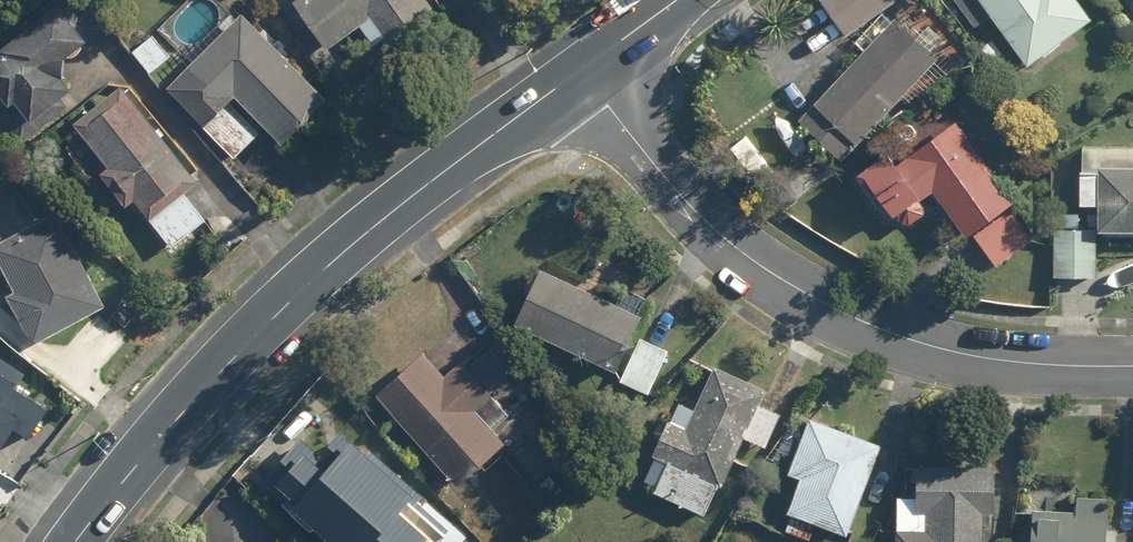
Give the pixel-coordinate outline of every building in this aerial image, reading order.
[(108,27),(85,0),(53,0),(33,17),(38,21),(2,52),(5,55),(0,60),(0,95),(7,103),(0,110),(0,115),(25,144),(44,127),(39,121),(75,90),(66,79),(69,60),(108,27)] [(437,8),(431,0),(300,0),(295,3),(330,50),(362,26),(377,46),(384,40),(387,44),(437,8)] [(846,35),(898,0),(822,0),(846,35)] [(1029,64),(1093,18),(1080,0),(957,0),(977,27),(993,15),(1029,64)] [(244,14),(169,89),(203,122),(201,123),(237,159),(262,133),(232,103),(238,97),(286,145),(330,101),(244,14)] [(800,119),(843,159),(939,57),(936,54),(948,41),(929,24),(917,36),(896,17),(800,119)] [(134,52),(152,74),(173,57),(155,35),(134,52)] [(156,220),(177,245),(208,220),(187,194),(202,182),(122,87),(76,125),(111,168),(102,175),(129,207),(137,200),(154,221),(156,220)] [(1011,204),(1014,202),(957,120),(897,162),(889,152),(860,172),(874,192),(876,190),(894,215),(922,196),(922,197),(935,188),(967,235),(973,231),(996,264),(1034,238),(1011,204)] [(1099,230),(1132,230),(1132,166),(1099,166),(1099,170),(1081,170),(1081,204),(1099,204),(1099,230)] [(36,345),(108,307),(58,213),(0,244),(0,287),(6,299),(11,297),(36,345)] [(1055,276),(1098,276),(1098,229),(1055,228),(1055,276)] [(516,322),(617,370),(643,315),(542,267),(516,322)] [(670,350),(643,337),(623,378),(650,391),(670,350)] [(377,392),(460,483),(482,463),(487,468),(504,453),(554,508),(612,455),(510,344),(499,354),(492,346),(468,367),(462,360),(446,375),(424,350),(377,392)] [(767,445),(782,412),(761,403),(768,387),(695,356),(653,452),(657,453),(646,479),(658,484),(654,492),(706,514),(720,482),(724,484),(745,436),(767,445)] [(11,424),(28,435),(46,409),(18,390),(26,378),(0,361),(0,442),(11,424)] [(789,511),(848,534),(884,443),(811,415),(789,472),(802,477),(789,511)] [(354,541),(435,541),(438,540),(366,457),(355,466),(331,439),(296,470),(320,497),(317,500),(354,541)] [(985,512),(996,512),(997,465),(918,464),(918,495),(898,495),(898,541),(985,541),(985,512)] [(1108,541),(1110,496),(1078,495),(1078,509),(1034,507),(1033,541),(1132,541),(1108,541)]
